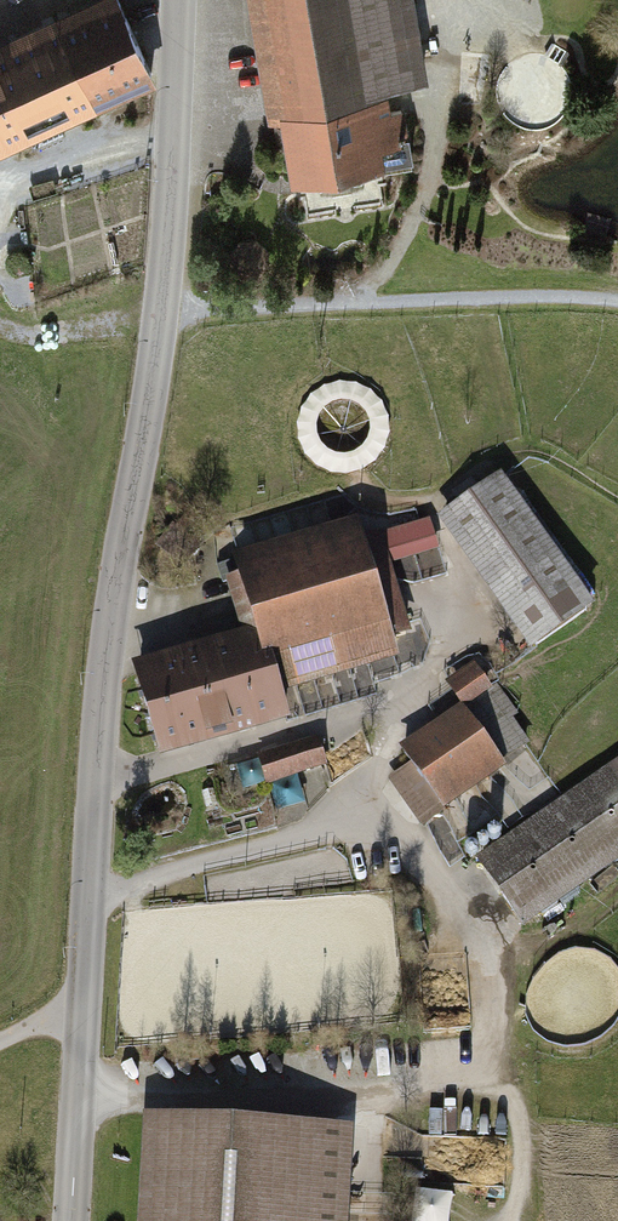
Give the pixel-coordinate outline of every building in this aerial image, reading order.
[(22,139),(157,82),(122,0),(94,0),(0,40),(0,86),(22,139)] [(273,113),(283,173),(372,157),(374,170),(408,164),(402,134),(388,137),(380,94),(417,87),(401,0),(241,0),(261,115),(273,113)] [(22,139),(0,86),(0,148),(22,139)] [(234,242),(224,253),(224,269),(236,280),(252,279),(263,267),(262,252),(250,241),(234,242)] [(431,519),(523,653),(590,607),(499,474),(431,519)] [(224,560),(249,637),(265,691),(386,653),(381,640),(406,632),(385,565),(435,549),(425,519),(415,522),(412,513),(385,521),(388,530),(351,542),(344,522),(224,560)] [(273,716),(265,691),(249,637),(127,675),(152,754),(273,716)] [(474,655),(437,681),(451,702),(489,677),(474,655)] [(475,700),(509,755),(535,739),(502,684),(475,700)] [(382,779),(414,824),(434,810),(452,797),(472,783),(483,775),(496,767),(451,702),(391,744),(405,763),(382,779)] [(312,736),(248,755),(258,786),(321,767),(312,736)] [(521,929),(615,862),(617,867),(617,752),(559,793),(522,820),(501,835),(470,857),(521,929)] [(131,1220),(336,1220),(336,1214),(337,1193),(341,1126),(136,1116),(131,1220)] [(453,1186),(420,1185),(419,1220),(452,1220),(453,1186)]
